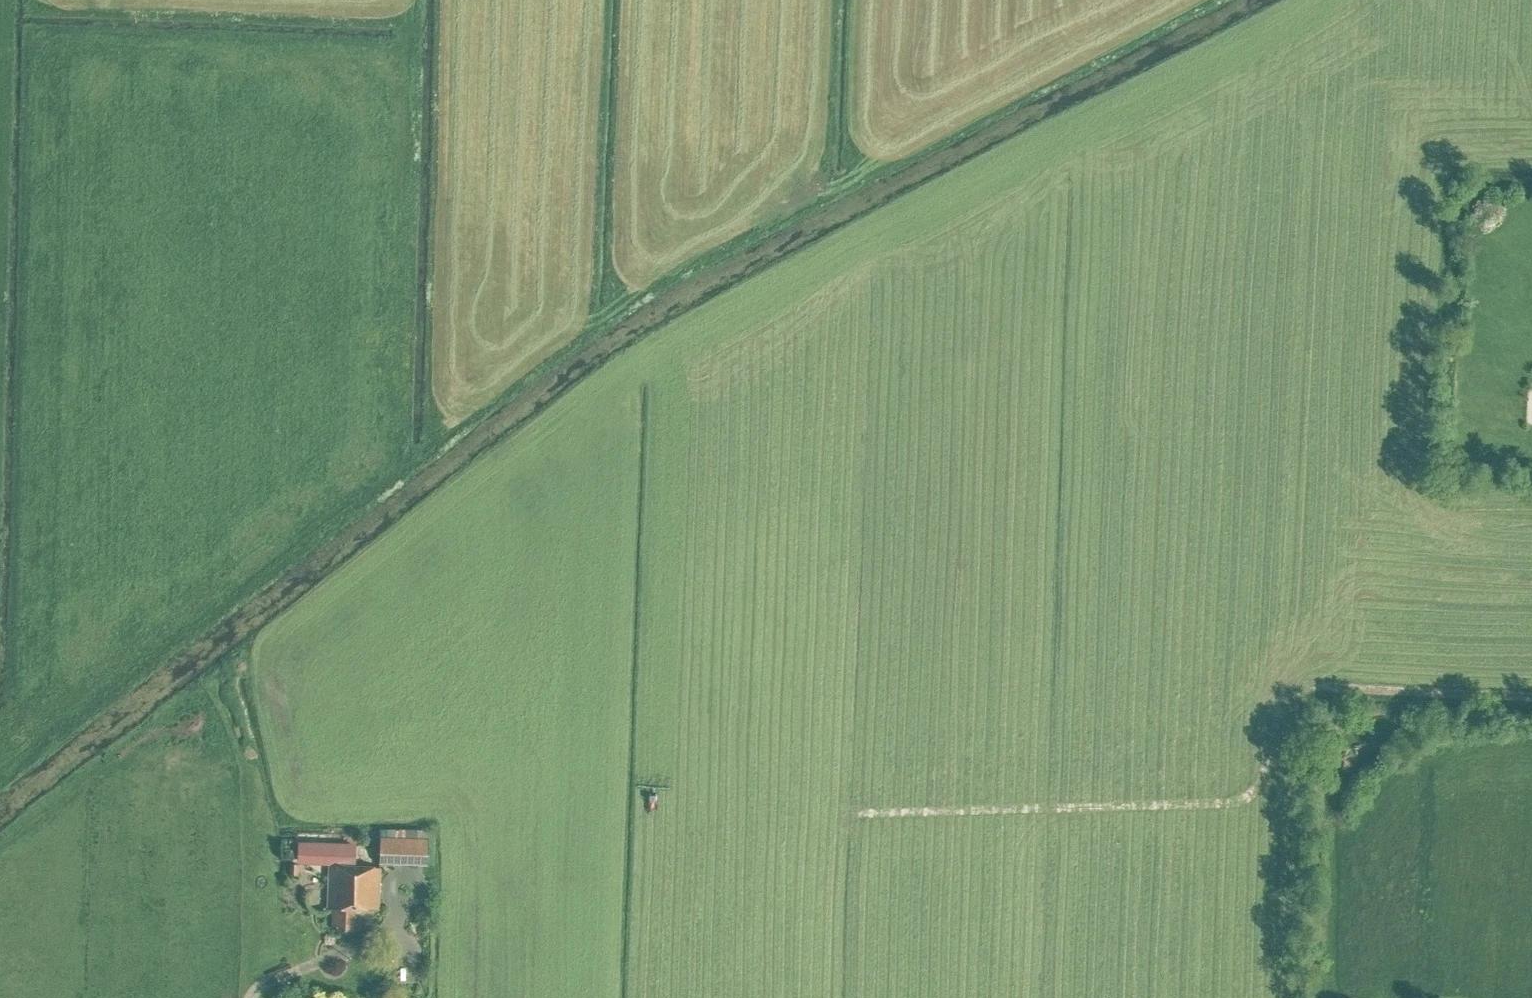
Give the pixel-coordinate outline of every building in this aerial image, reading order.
[(378,865),(425,866),(426,831),(394,830),(394,839),(378,838),(378,865)] [(298,831),(297,843),(330,844),(331,832),(298,831)] [(330,862),(330,844),(297,843),(297,861),(330,862)] [(288,865),(288,876),(298,876),(298,865),(288,865)] [(352,932),(353,910),(377,911),(379,868),(329,866),(327,909),(332,909),(332,927),(336,927),(336,931),(352,932)]
